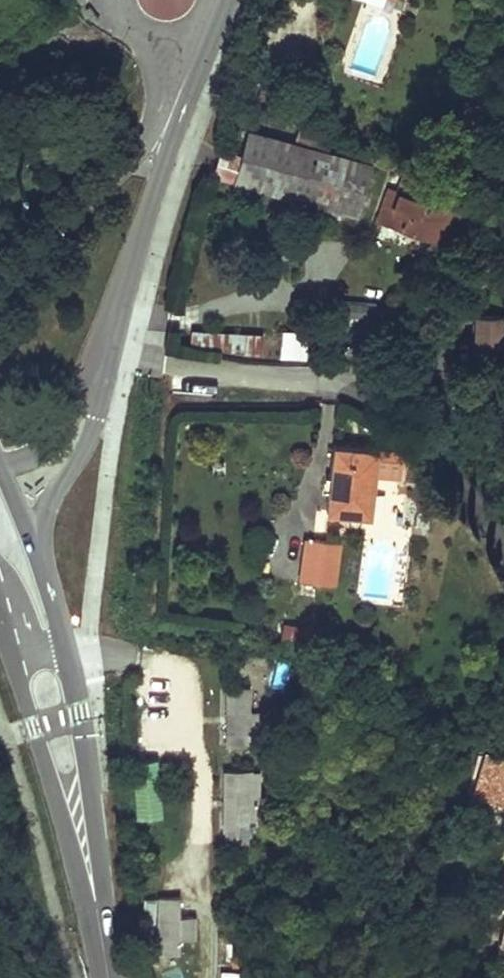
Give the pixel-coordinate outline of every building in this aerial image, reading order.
[(335,138),(305,128),(301,142),(331,151),(335,138)] [(331,151),(301,142),(253,129),(245,158),(223,151),(216,174),(347,212),(362,160),(331,151)] [(439,192),(394,177),(387,198),(382,212),(396,216),(392,230),(420,239),(435,244),(450,249),(460,220),(433,212),(439,192)] [(382,212),(387,198),(377,195),(368,222),(392,230),(396,216),(382,212)] [(486,316),(475,323),(471,376),(487,376),(488,354),(498,354),(501,318),(486,316)] [(266,351),(268,334),(192,328),(191,347),(266,351)] [(311,359),(312,333),(286,332),(285,357),(311,359)] [(372,452),(330,448),(323,511),(365,515),(369,478),(372,452)] [(397,455),(372,452),(369,478),(394,481),(397,455)] [(336,542),(305,539),(300,582),(331,586),(336,542)] [(248,690),(226,690),(227,745),(249,745),(248,690)] [(245,772),(223,772),(224,841),(242,840),(241,828),(246,828),(245,772)] [(178,897),(158,898),(160,948),(181,948),(178,897)]
